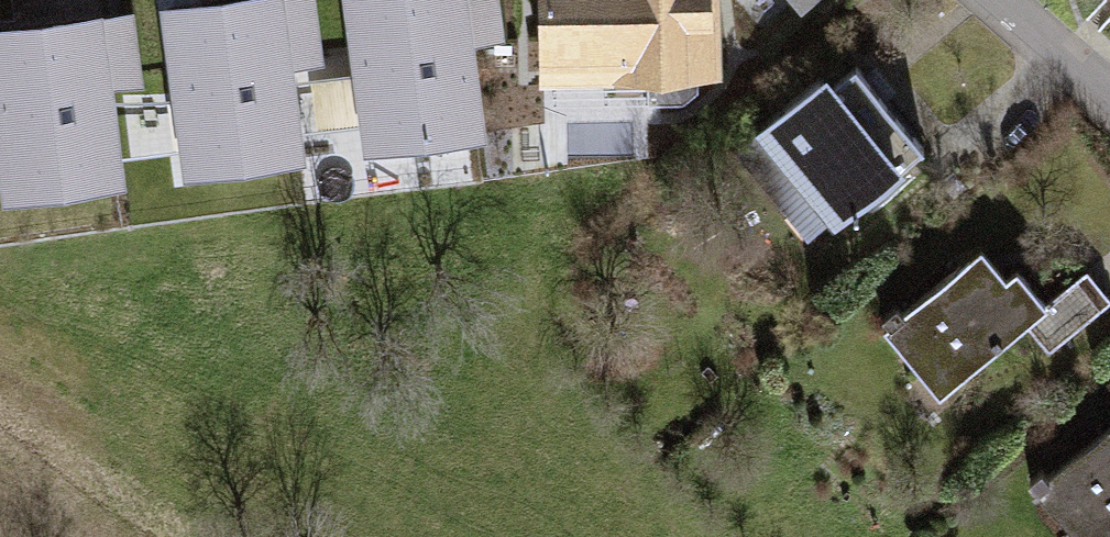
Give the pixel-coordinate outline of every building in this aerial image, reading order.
[(174,13),(188,108),(282,95),(277,61),(316,56),(308,0),(264,0),(174,13)] [(377,132),(470,119),(458,39),(498,33),(493,0),(357,0),(377,132)] [(545,92),(717,93),(718,0),(545,0),(545,92)] [(0,36),(0,96),(5,132),(108,118),(103,85),(66,90),(57,29),(0,36)] [(138,119),(140,150),(174,148),(171,84),(135,86),(137,119),(138,119)] [(835,104),(749,162),(815,261),(902,204),(835,104)] [(979,277),(878,355),(931,423),(1025,350),(1042,371),(1104,322),(1083,295),(1040,328),(1015,296),(1002,306),(979,277)] [(1027,503),(1054,536),(1109,536),(1109,437),(1027,503)]
